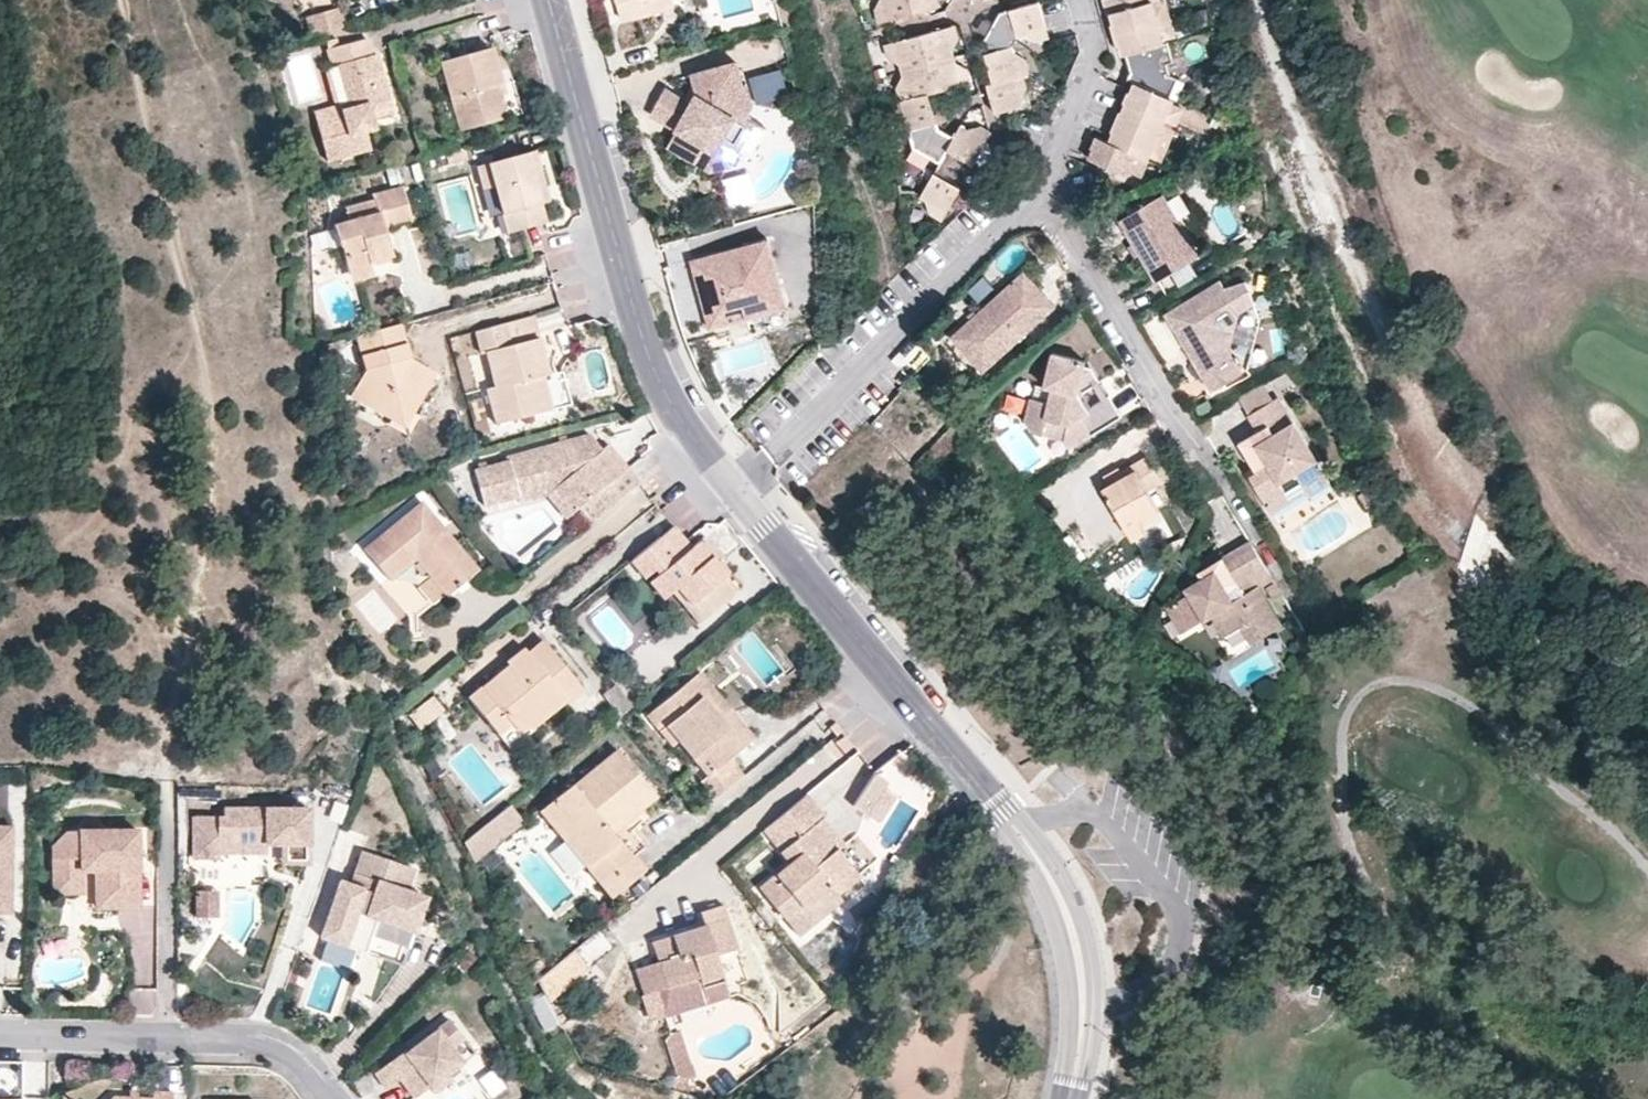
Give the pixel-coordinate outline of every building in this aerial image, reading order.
[(623,20),(675,6),(674,0),(617,0),(623,20)] [(882,0),(880,0),(875,9),(879,23),(887,20),(882,0)] [(887,20),(941,5),(940,0),(882,0),(887,20)] [(1111,23),(1109,23),(1114,45),(1117,45),(1119,55),(1123,54),(1129,73),(1126,79),(1131,81),(1128,88),(1125,88),(1122,100),(1123,101),(1119,110),(1117,109),(1108,129),(1110,131),(1106,141),(1093,136),(1088,145),(1091,147),(1086,157),(1128,175),(1133,164),(1136,154),(1145,160),(1148,161),(1149,157),(1162,125),(1165,117),(1171,103),(1172,99),(1167,96),(1168,93),(1175,80),(1174,79),(1175,77),(1168,74),(1164,61),(1159,43),(1163,42),(1157,20),(1151,1),(1157,0),(1103,0),(1111,23)] [(1151,1),(1157,20),(1169,18),(1164,0),(1157,0),(1151,1)] [(1045,27),(1037,1),(998,12),(983,41),(985,52),(983,53),(991,83),(985,84),(993,113),(1021,106),(1018,97),(1013,76),(1018,75),(1012,53),(1010,47),(1016,36),(1022,34),(1045,27)] [(309,35),(344,24),(340,5),(305,15),(309,35)] [(1169,18),(1157,20),(1163,42),(1166,41),(1175,38),(1169,18)] [(955,24),(946,26),(952,48),(959,37),(955,24)] [(946,26),(893,42),(900,64),(903,75),(909,98),(926,92),(927,95),(962,85),(955,59),(952,48),(946,26)] [(1048,37),(1045,27),(1022,34),(1034,41),(1048,37)] [(324,50),(329,66),(342,108),(315,117),(327,163),(370,150),(365,134),(376,131),(372,118),(393,112),(376,54),(372,55),(367,37),(338,45),(336,38),(325,41),(328,48),(324,50)] [(1166,41),(1163,42),(1159,43),(1164,61),(1170,60),(1166,41)] [(893,42),(884,45),(886,55),(900,64),(893,42)] [(495,84),(502,83),(491,47),(439,61),(458,131),(504,117),(499,96),(495,84)] [(1023,58),(1012,53),(1018,75),(1023,75),(1027,73),(1023,58)] [(968,66),(955,59),(962,85),(972,82),(968,66)] [(741,143),(754,119),(744,112),(751,99),(745,82),(741,82),(736,61),(691,73),(697,94),(669,141),(710,165),(731,160),(737,163),(739,158),(734,156),(741,143)] [(748,74),(756,101),(787,93),(780,65),(748,74)] [(342,108),(329,66),(323,68),(333,104),(313,111),(315,117),(342,108)] [(909,98),(903,75),(895,87),(898,101),(909,98)] [(1026,87),(1023,75),(1018,75),(1013,76),(1018,97),(1026,87)] [(1184,85),(1175,80),(1168,93),(1180,99),(1184,85)] [(505,94),(502,83),(495,84),(499,96),(505,94)] [(926,92),(909,98),(898,101),(906,129),(916,127),(922,152),(938,161),(951,137),(935,128),(927,95),(926,92)] [(1181,108),(1171,103),(1165,117),(1176,123),(1181,108)] [(765,125),(754,119),(741,143),(752,149),(765,125)] [(980,124),(964,128),(984,140),(989,131),(980,124)] [(958,125),(951,137),(938,161),(918,198),(924,201),(946,213),(984,140),(964,128),(958,125)] [(1173,131),(1162,125),(1149,157),(1160,160),(1173,131)] [(916,127),(906,129),(911,146),(922,152),(916,127)] [(532,173),(541,171),(534,149),(476,165),(482,188),(492,185),(500,217),(513,214),(517,228),(545,220),(540,201),(532,173)] [(1142,168),(1145,160),(1136,154),(1133,164),(1142,168)] [(721,177),(731,207),(758,199),(748,169),(721,177)] [(548,198),(541,171),(532,173),(540,201),(548,198)] [(400,184),(372,192),(375,197),(344,205),(348,219),(333,223),(338,247),(341,246),(351,281),(373,275),(370,266),(392,259),(384,228),(410,219),(400,184)] [(1171,188),(1161,193),(1179,224),(1190,218),(1171,188)] [(1179,224),(1161,193),(1118,217),(1132,238),(1140,255),(1154,278),(1198,254),(1179,224)] [(946,213),(924,201),(927,213),(941,221),(946,213)] [(513,214),(500,217),(504,231),(517,228),(513,214)] [(704,297),(712,325),(789,303),(770,237),(693,259),(701,286),(708,284),(712,295),(704,297)] [(1140,255),(1132,238),(1125,241),(1136,257),(1140,255)] [(1024,268),(1013,279),(1043,311),(1054,301),(1024,268)] [(1220,275),(1162,311),(1209,387),(1241,368),(1228,347),(1236,306),(1253,295),(1241,275),(1225,285),(1220,275)] [(1043,311),(1013,279),(953,334),(983,364),(1043,311)] [(712,295),(708,284),(701,286),(704,297),(712,295)] [(548,372),(533,314),(476,330),(481,351),(486,350),(494,384),(487,387),(495,421),(551,407),(543,373),(548,372)] [(402,322),(355,336),(364,369),(353,389),(377,402),(374,410),(390,418),(398,405),(413,412),(436,371),(419,361),(414,370),(405,365),(411,357),(402,322)] [(1042,352),(1036,385),(1046,386),(1044,401),(1034,399),(1024,398),(1021,415),(1030,430),(1061,436),(1067,444),(1119,413),(1107,392),(1084,406),(1075,392),(1097,377),(1091,365),(1076,362),(1076,357),(1042,352)] [(414,370),(419,361),(411,357),(405,365),(414,370)] [(1238,392),(1244,408),(1295,390),(1288,373),(1238,392)] [(1036,385),(1034,399),(1044,401),(1046,386),(1036,385)] [(377,402),(353,389),(349,397),(374,410),(377,402)] [(1249,413),(1258,430),(1264,438),(1256,444),(1264,458),(1251,465),(1255,473),(1248,478),(1263,503),(1283,490),(1300,481),(1307,493),(1328,480),(1276,397),(1249,413)] [(405,427),(413,412),(398,405),(390,418),(405,427)] [(1264,438),(1258,430),(1237,443),(1251,465),(1264,458),(1256,444),(1264,438)] [(639,481),(625,465),(613,473),(596,452),(600,449),(588,432),(503,455),(503,459),(473,468),(483,501),(515,493),(554,482),(564,516),(573,514),(577,532),(639,481)] [(608,444),(600,449),(596,452),(613,473),(625,465),(608,444)] [(1146,454),(1104,479),(1108,485),(1099,490),(1124,535),(1127,538),(1129,538),(1131,538),(1135,538),(1138,536),(1141,532),(1143,529),(1144,525),(1142,519),(1158,510),(1146,489),(1161,480),(1146,454)] [(554,482),(515,493),(517,500),(542,495),(549,520),(564,516),(554,482)] [(1283,490),(1263,503),(1268,511),(1288,498),(1283,490)] [(419,501),(363,548),(390,579),(415,560),(445,594),(476,568),(419,501)] [(673,524),(631,560),(644,576),(654,569),(658,572),(647,580),(662,598),(671,591),(678,585),(705,617),(737,589),(725,574),(729,570),(719,558),(723,555),(716,546),(714,548),(704,535),(691,546),(673,524)] [(1253,547),(1249,540),(1222,556),(1227,564),(1253,547)] [(1271,577),(1253,547),(1227,564),(1222,556),(1209,563),(1213,571),(1185,587),(1188,592),(1202,617),(1210,613),(1223,635),(1241,624),(1248,620),(1258,636),(1280,622),(1257,585),(1271,577)] [(678,585),(671,591),(698,624),(705,617),(678,585)] [(1202,617),(1188,592),(1165,605),(1181,630),(1202,617)] [(1258,636),(1248,620),(1241,624),(1251,640),(1258,636)] [(1231,658),(1252,644),(1241,628),(1220,641),(1231,658)] [(491,696),(477,707),(506,743),(531,724),(563,699),(566,702),(581,690),(540,639),(526,650),(522,646),(504,659),(507,664),(482,685),(491,696)] [(754,736),(700,670),(685,683),(696,698),(702,693),(744,745),(754,736)] [(696,698),(685,683),(646,714),(671,745),(676,740),(705,776),(703,778),(716,795),(743,773),(744,772),(730,756),(744,745),(702,693),(696,698)] [(469,696),(477,707),(491,696),(482,685),(469,696)] [(422,727),(444,709),(432,695),(410,713),(422,727)] [(533,727),(531,724),(506,743),(510,747),(533,727)] [(539,811),(585,866),(618,840),(611,832),(655,795),(615,747),(539,811)] [(872,773),(851,804),(877,822),(899,791),(872,773)] [(825,815),(807,792),(762,830),(786,861),(758,885),(787,919),(828,886),(837,895),(858,875),(837,849),(828,857),(807,832),(822,817),(825,815)] [(523,823),(508,806),(466,841),(476,859),(523,823)] [(223,818),(192,818),(193,859),(218,858),(218,854),(218,845),(247,845),(247,835),(264,835),(264,845),(280,845),(307,845),(307,808),(223,809),(223,818)] [(843,843),(822,817),(807,832),(828,857),(837,849),(843,843)] [(0,825),(0,912),(11,913),(12,826),(0,825)] [(138,908),(137,830),(69,831),(54,847),(54,872),(83,871),(83,860),(96,860),(97,871),(97,885),(115,885),(115,909),(138,908)] [(264,845),(264,835),(247,835),(247,845),(218,845),(218,854),(264,854),(264,845)] [(620,839),(618,840),(585,866),(599,883),(632,855),(620,839)] [(307,845),(280,845),(281,864),(307,864),(307,845)] [(411,869),(361,852),(350,884),(338,880),(319,938),(364,953),(376,920),(411,932),(423,898),(403,891),(411,869)] [(644,869),(632,855),(599,883),(611,897),(644,869)] [(83,860),(83,871),(97,871),(96,860),(83,860)] [(83,871),(54,872),(55,894),(83,894),(83,871)] [(97,909),(115,909),(115,885),(97,885),(97,909)] [(840,901),(837,895),(828,886),(787,919),(797,933),(840,901)] [(216,920),(215,893),(192,893),(193,921),(216,920)] [(703,923),(652,939),(659,960),(634,968),(647,1008),(660,1003),(664,1017),(728,996),(714,953),(737,946),(723,904),(699,911),(703,923)] [(411,932),(376,920),(364,953),(400,965),(411,932)] [(589,968),(574,949),(540,977),(551,1000),(589,968)] [(135,1009),(154,1007),(152,988),(133,990),(135,1009)] [(538,1032),(556,1028),(546,992),(529,997),(538,1032)] [(447,1072),(462,1061),(451,1046),(463,1037),(449,1018),(404,1051),(403,1050),(374,1071),(386,1087),(399,1077),(414,1097),(429,1086),(447,1072)] [(663,1035),(676,1079),(692,1074),(678,1031),(663,1035)] [(433,1092),(452,1078),(447,1072),(429,1086),(433,1092)]
